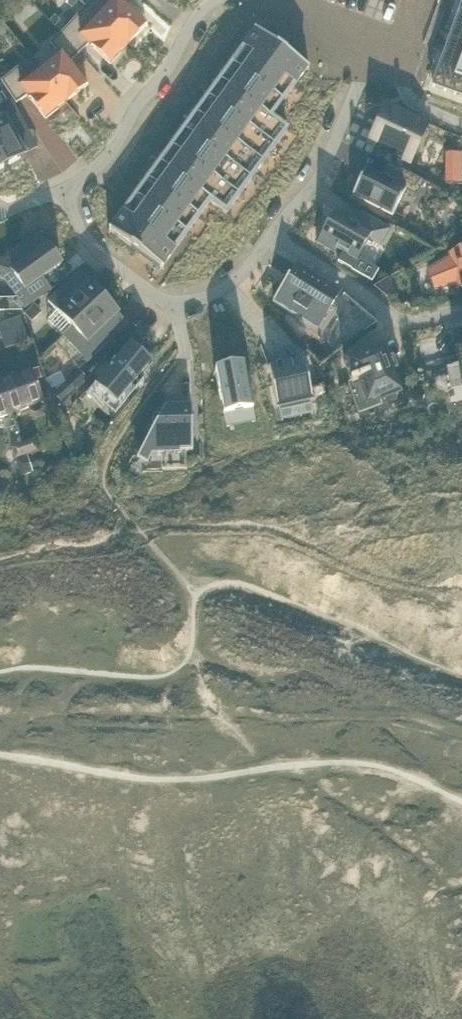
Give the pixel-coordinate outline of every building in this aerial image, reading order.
[(146,25),(125,5),(129,0),(93,0),(87,6),(128,44),(146,25)] [(111,64),(128,44),(87,6),(61,34),(79,53),(89,44),(111,64)] [(455,26),(436,76),(461,85),(461,27),(455,26)] [(272,118),(308,68),(283,50),(256,30),(110,231),(136,250),(162,269),(210,202),(227,214),(288,130),(272,118)] [(67,102),(87,86),(69,63),(79,53),(61,34),(51,43),(61,55),(42,70),(67,102)] [(42,70),(29,81),(19,68),(2,81),(17,103),(28,95),(28,96),(46,118),(67,102),(42,70)] [(11,101),(0,107),(0,153),(7,166),(26,155),(15,136),(27,129),(17,111),(16,111),(11,101)] [(378,132),(373,144),(398,156),(411,162),(416,150),(428,125),(386,105),(374,130),(378,132)] [(366,169),(353,195),(393,215),(406,191),(417,196),(424,181),(388,163),(387,165),(391,167),(385,179),(382,177),(366,169)] [(334,213),(318,242),(334,252),(336,248),(344,253),(338,262),(352,269),(351,270),(372,281),(379,270),(358,258),(369,239),(381,245),(390,229),(364,214),(363,216),(367,218),(361,228),(334,213)] [(34,255),(33,254),(26,244),(21,248),(13,253),(3,260),(11,272),(3,278),(25,308),(51,290),(42,278),(61,264),(47,246),(34,255)] [(436,268),(443,286),(436,288),(437,289),(457,285),(457,288),(461,287),(461,248),(450,255),(451,257),(430,270),(430,271),(436,268)] [(341,291),(318,277),(301,267),(300,267),(293,278),(289,276),(274,300),(311,323),(325,301),(332,305),(340,292),(341,291)] [(74,329),(105,299),(89,282),(73,297),(64,288),(49,302),(72,327),(74,329)] [(88,361),(112,339),(103,329),(119,314),(105,299),(74,329),(72,327),(63,335),(88,361)] [(41,312),(34,305),(26,314),(32,321),(41,312)] [(25,328),(21,317),(0,324),(0,332),(2,337),(25,328)] [(6,348),(29,340),(25,328),(2,337),(6,348)] [(461,378),(461,336),(454,338),(461,378)] [(97,383),(116,399),(130,383),(137,389),(145,380),(140,376),(152,363),(131,344),(97,383)] [(389,361),(385,351),(383,348),(381,349),(372,352),(368,354),(347,362),(345,363),(346,365),(352,381),(350,382),(351,384),(348,385),(357,408),(358,408),(362,418),(403,402),(399,392),(400,392),(393,372),(397,371),(392,360),(389,361)] [(306,370),(294,372),(292,363),(269,367),(281,421),(315,414),(306,370)] [(244,364),(215,370),(227,426),(256,420),(244,364)] [(36,380),(42,378),(38,369),(32,371),(32,370),(3,380),(14,411),(29,406),(31,409),(34,411),(37,410),(40,408),(41,406),(41,402),(43,401),(36,380)] [(87,378),(80,370),(66,382),(74,391),(87,378)] [(14,411),(3,380),(0,381),(0,416),(14,411)] [(192,407),(192,405),(191,405),(180,406),(177,406),(166,406),(160,416),(153,416),(153,428),(147,440),(140,453),(138,456),(148,461),(179,460),(179,451),(193,451),(192,411),(192,407)] [(25,443),(29,454),(39,450),(35,439),(25,443)] [(29,454),(25,443),(12,447),(16,458),(27,454),(29,454)] [(16,458),(15,461),(21,477),(34,472),(27,454),(16,458)]
